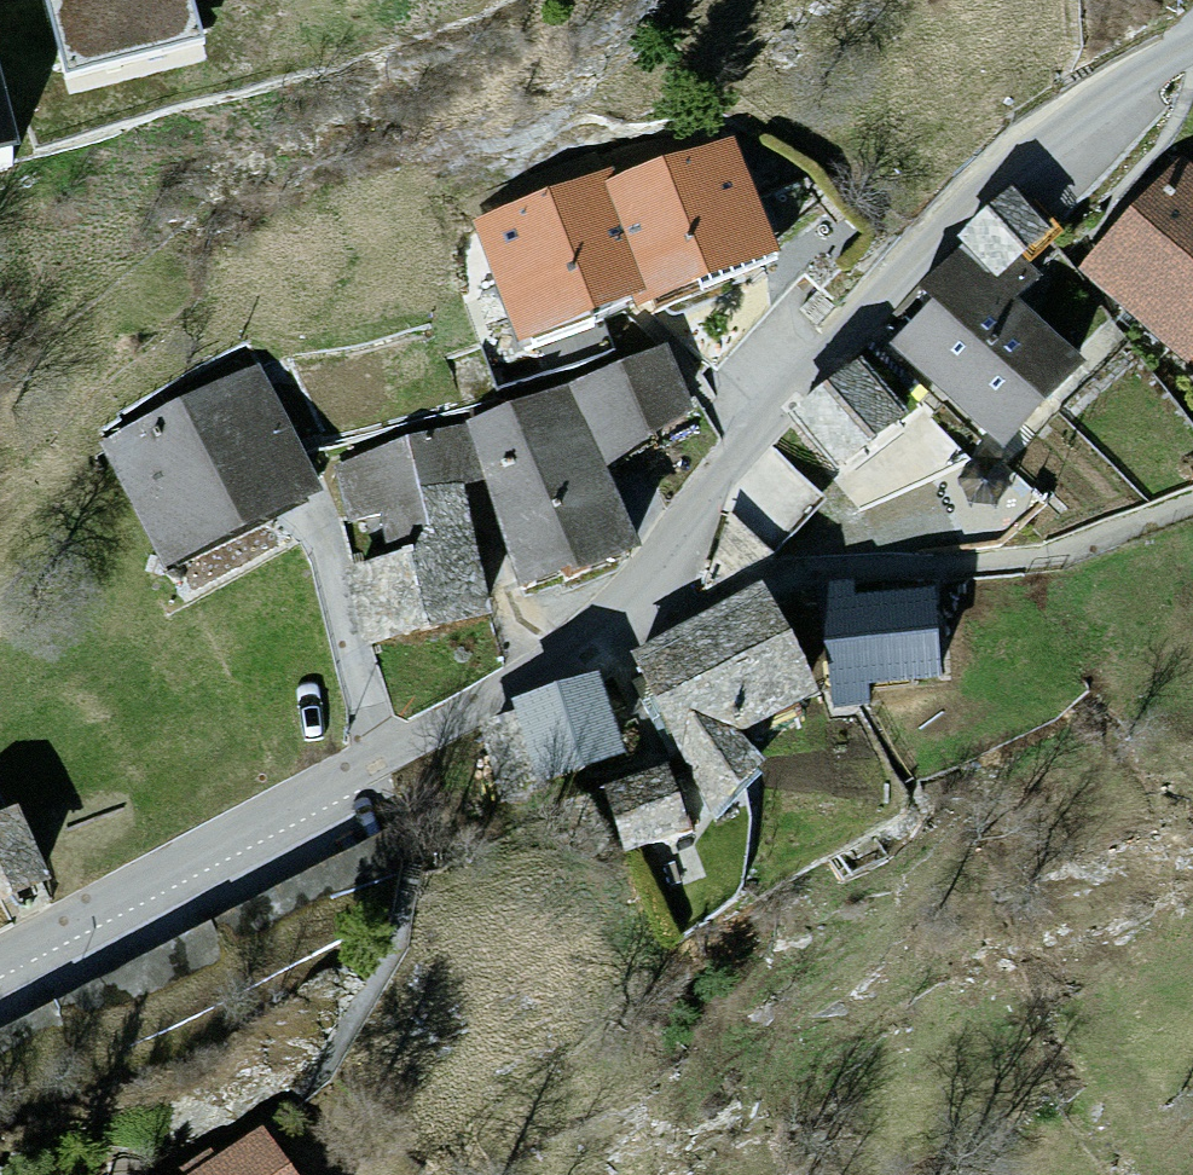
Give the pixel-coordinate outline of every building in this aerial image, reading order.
[(49,14),(70,96),(205,62),(190,0),(105,0),(49,14)] [(23,172),(0,78),(0,178),(23,172)] [(732,157),(606,203),(651,326),(777,280),(732,157)] [(1080,285),(1190,385),(1192,382),(1192,183),(1182,173),(1080,285)] [(601,192),(478,233),(521,359),(644,317),(606,203),(601,192)] [(1011,203),(957,253),(995,294),(1049,245),(1011,203)] [(962,269),(885,349),(1005,465),(1082,385),(962,269)] [(463,440),(486,498),(521,610),(643,562),(609,488),(702,441),(664,360),(463,440)] [(260,374),(102,451),(169,588),(327,511),(260,374)] [(856,379),(791,429),(838,490),(903,440),(856,379)] [(486,498),(463,440),(335,474),(379,654),(495,630),(468,504),(486,498)] [(763,580),(630,651),(714,818),(765,759),(739,732),(820,692),(763,580)] [(932,603),(821,617),(832,700),(942,686),(932,603)] [(599,670),(512,699),(540,781),(627,752),(599,670)] [(604,812),(628,886),(701,863),(677,789),(604,812)] [(0,827),(0,915),(49,894),(16,819),(0,827)] [(168,1174),(293,1174),(259,1119),(168,1174)]
